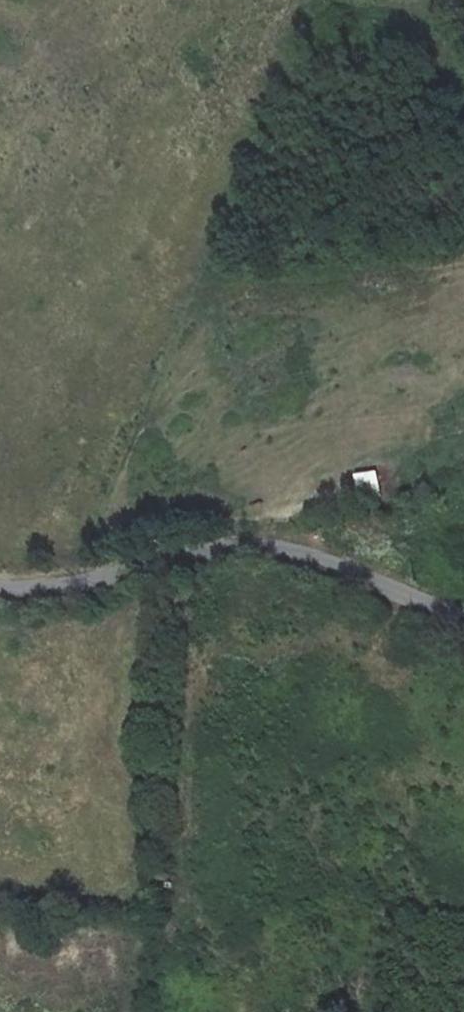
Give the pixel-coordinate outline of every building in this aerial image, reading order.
[(357,497),(380,494),(377,470),(354,474),(357,497)]
